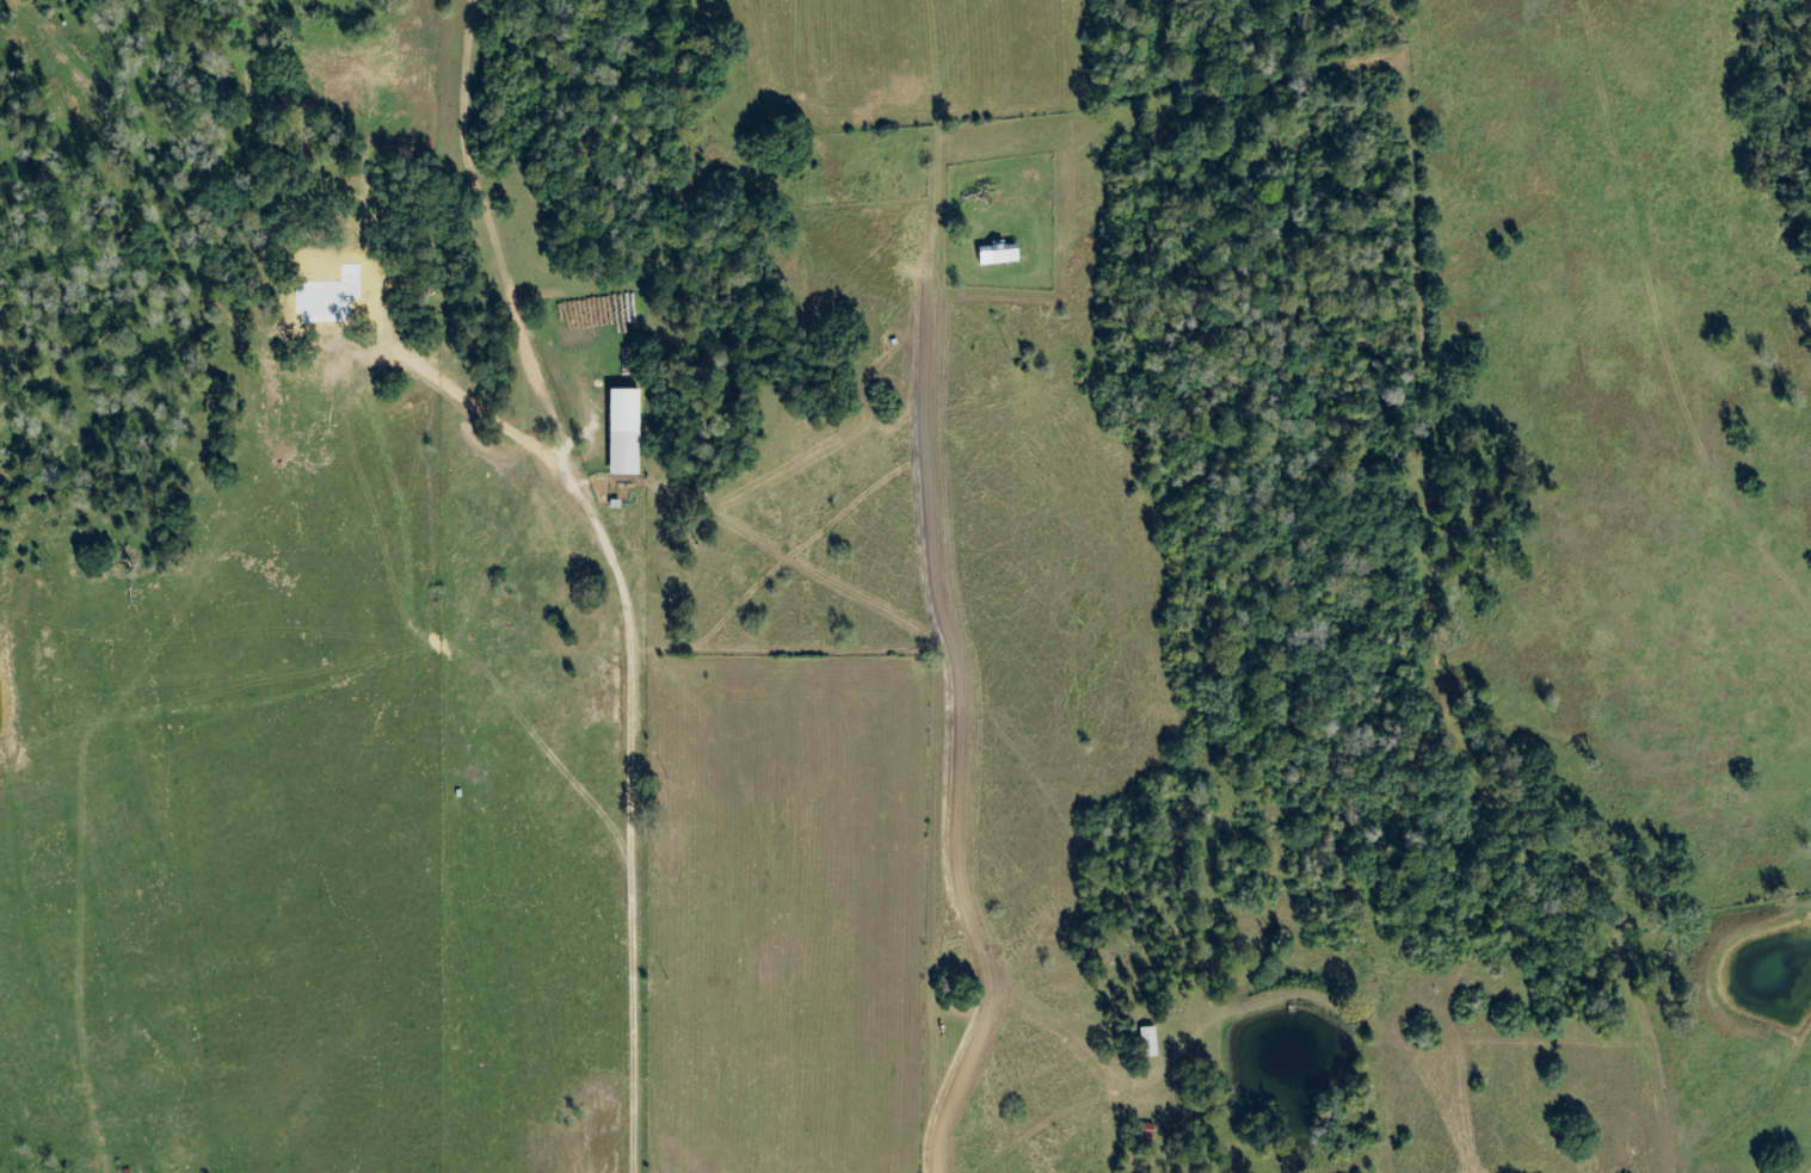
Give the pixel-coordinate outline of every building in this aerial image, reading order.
[(1020,264),(1020,243),(994,243),(994,264),(1020,264)] [(642,477),(642,433),(611,433),(611,477),(642,477)] [(1159,1059),(1159,1028),(1143,1028),(1143,1059),(1159,1059)]
